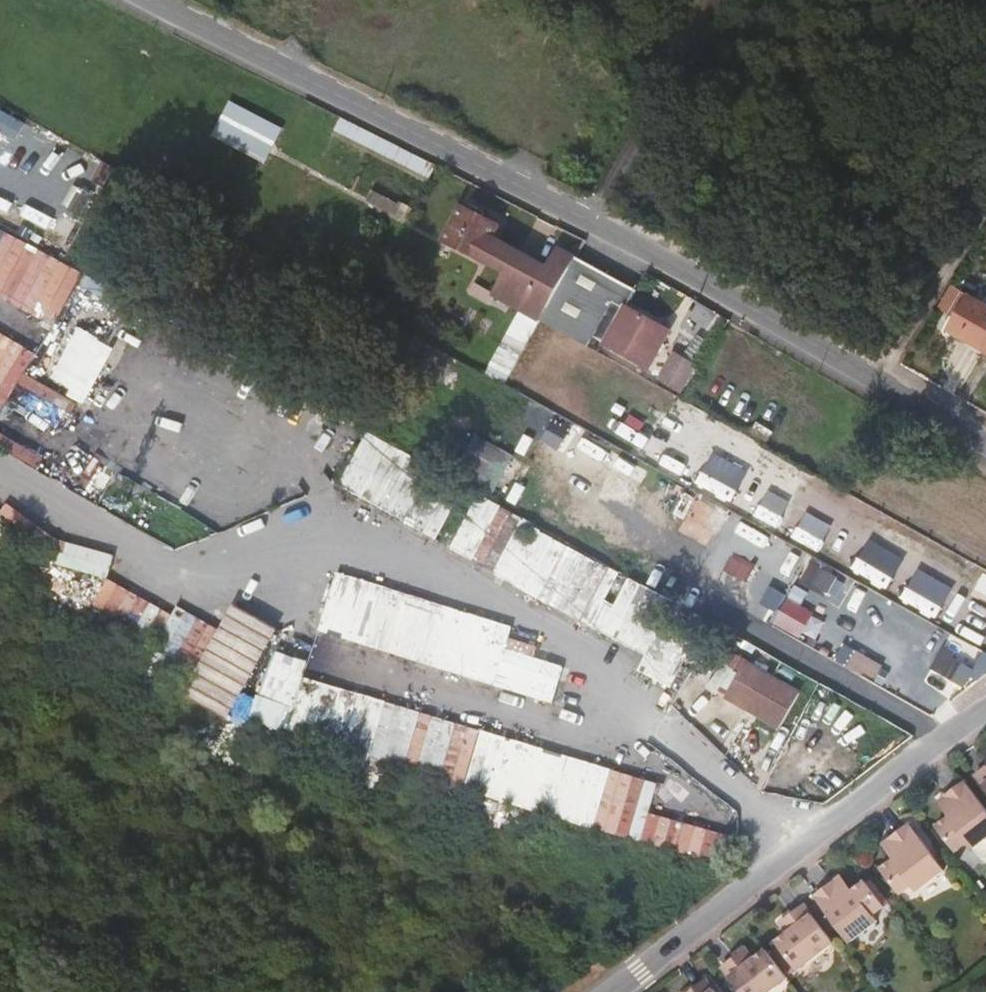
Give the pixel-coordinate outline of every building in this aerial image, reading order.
[(226,118),(275,146),(283,133),(233,105),(226,118)] [(221,126),(237,136),(264,150),(270,154),(275,146),(226,118),(221,126)] [(264,150),(237,136),(230,145),(257,161),(264,150)] [(499,237),(461,217),(443,251),(481,271),(503,282),(492,303),(539,329),(579,263),(561,252),(550,272),(496,241),(499,237)] [(593,339),(605,345),(649,370),(659,352),(648,346),(658,328),(627,310),(635,294),(579,263),(539,329),(583,354),(593,339)] [(43,288),(0,266),(0,364),(43,288)] [(973,366),(985,345),(985,322),(963,309),(940,347),(973,366)] [(84,313),(35,402),(79,428),(130,338),(84,313)] [(648,346),(659,352),(669,334),(658,328),(648,346)] [(503,341),(497,368),(514,372),(521,345),(503,341)] [(973,366),(985,374),(985,345),(973,366)] [(173,362),(122,451),(167,476),(220,387),(173,362)] [(655,389),(676,401),(692,374),(670,362),(655,389)] [(498,571),(524,517),(478,496),(453,549),(498,571)] [(58,539),(51,562),(108,579),(115,556),(58,539)] [(769,589),(808,612),(818,596),(780,573),(769,589)] [(508,650),(515,625),(337,575),(320,635),(556,702),(566,667),(508,650)] [(158,640),(149,661),(190,679),(215,625),(177,608),(175,612),(107,582),(94,611),(158,640)] [(676,688),(697,637),(638,613),(648,590),(628,582),(618,608),(605,603),(594,630),(647,653),(639,673),(676,688)] [(228,617),(174,709),(217,732),(270,641),(228,617)] [(650,814),(660,777),(302,684),(291,727),(333,738),(328,757),(724,860),(731,835),(650,814)] [(760,731),(813,762),(835,727),(779,695),(760,731)] [(260,697),(252,720),(286,731),(294,709),(260,697)] [(968,780),(946,796),(955,807),(949,812),(950,815),(937,825),(956,851),(968,841),(972,848),(985,837),(985,805),(968,780)] [(955,807),(946,796),(940,801),(949,812),(955,807)] [(900,830),(894,835),(903,847),(909,842),(900,830)] [(894,835),(873,851),(907,896),(937,874),(932,869),(944,860),(925,834),(911,845),(909,842),(903,847),(894,835)] [(841,875),(835,880),(844,891),(850,886),(841,875)] [(835,880),(814,896),(848,941),(877,919),(873,913),(885,904),(866,879),(852,889),(850,886),(844,891),(835,880)] [(826,925),(809,903),(808,901),(789,915),(792,919),(786,923),(791,929),(779,939),(800,967),(837,940),(826,925)] [(749,947),(743,952),(746,956),(752,951),(749,947)] [(768,948),(756,957),(752,951),(746,956),(743,952),(726,965),(724,966),(744,991),(770,991),(790,977),(768,948)] [(706,980),(691,991),(715,991),(706,980)]
